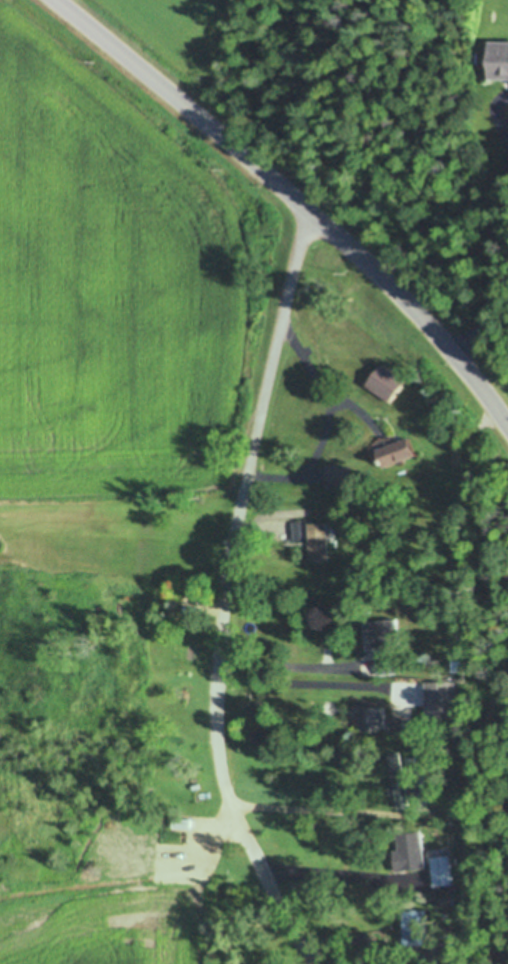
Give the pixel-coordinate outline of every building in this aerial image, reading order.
[(491,41),(507,41),(507,78),(491,78),(491,41)] [(382,363),(405,379),(390,400),(367,384),(382,363)] [(385,466),(378,449),(408,436),(415,454),(413,455),(414,455),(401,460),(385,466)] [(326,463),(350,464),(349,486),(325,485),(326,463)] [(326,521),(329,559),(311,560),(308,522),(326,521)] [(395,617),(398,642),(372,647),(369,621),(395,617)] [(374,654),(394,651),(397,670),(377,673),(374,654)] [(451,659),(462,659),(462,670),(451,670),(451,659)] [(445,679),(445,702),(427,703),(427,679),(445,679)] [(362,707),(386,706),(387,717),(391,716),(391,715),(403,714),(404,729),(391,730),(391,728),(388,728),(388,729),(363,731),(362,707)] [(277,731),(290,731),(289,741),(277,741),(277,731)] [(397,749),(407,804),(398,806),(388,751),(397,749)] [(404,754),(421,751),(425,771),(408,773),(404,754)] [(434,754),(444,753),(444,762),(434,763),(434,754)] [(396,832),(419,829),(424,865),(396,869),(393,849),(398,848),(396,832)] [(430,855),(447,853),(451,882),(433,884),(430,855)] [(438,895),(447,893),(448,902),(439,903),(438,895)] [(403,908),(426,908),(427,943),(404,944),(403,908)]
